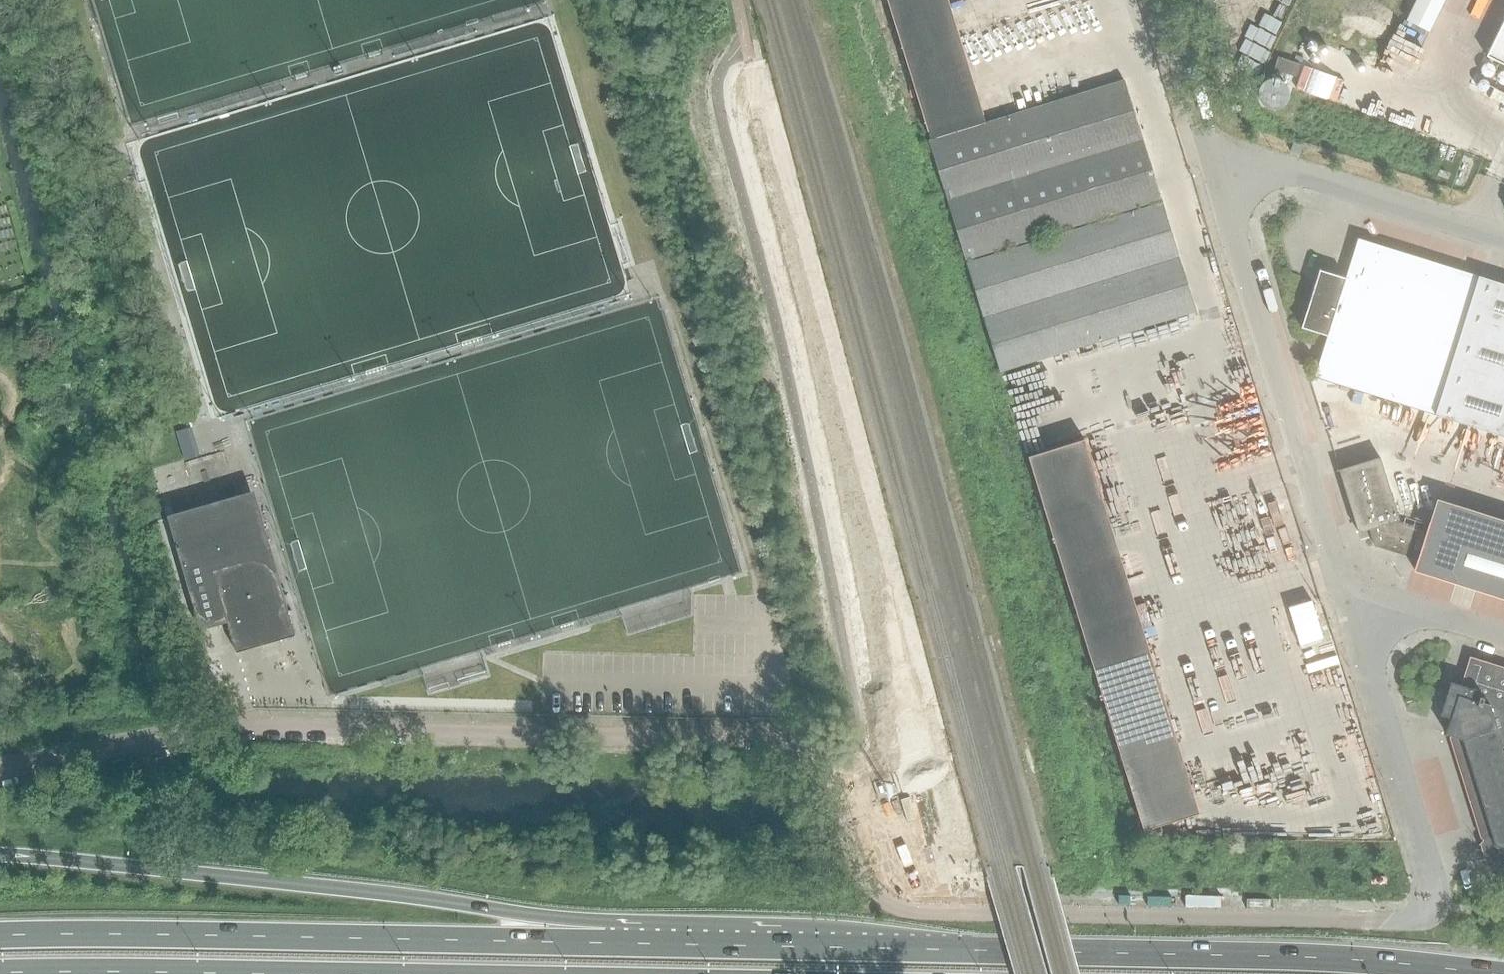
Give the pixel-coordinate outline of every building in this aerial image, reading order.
[(932,131),(989,113),(953,0),(890,0),(932,131)] [(1199,19),(1230,9),(1227,0),(1193,0),(1199,19)] [(1438,0),(1408,0),(1400,17),(1425,28),(1438,0)] [(1486,55),(1503,64),(1503,18),(1486,55)] [(1277,56),(1273,69),(1295,76),(1299,63),(1277,56)] [(1120,79),(1116,80),(925,139),(962,258),(1157,197),(1120,79)] [(1288,151),(1298,154),(1302,144),(1291,141),(1288,151)] [(1170,240),(1158,201),(963,261),(976,303),(1170,240)] [(1312,375),(1456,421),(1500,283),(1476,275),(1355,236),(1342,277),(1317,269),(1299,326),(1325,334),(1312,375)] [(1192,310),(1170,240),(976,303),(996,370),(1192,310)] [(1500,283),(1456,421),(1503,436),(1503,284),(1500,283)] [(182,454),(198,450),(191,423),(175,427),(182,454)] [(1029,450),(1146,824),(1201,807),(1084,433),(1029,450)] [(1337,469),(1356,532),(1367,528),(1372,545),(1413,558),(1422,529),(1394,520),(1397,519),(1378,456),(1337,469)] [(1435,498),(1426,528),(1416,559),(1413,568),(1503,597),(1503,520),(1435,498)] [(232,545),(218,549),(205,503),(166,514),(199,628),(210,625),(226,620),(235,651),(294,634),(280,585),(268,543),(255,546),(256,549),(235,556),(232,545)] [(1467,655),(1458,684),(1449,681),(1438,714),(1449,717),(1444,731),(1463,737),(1492,829),(1478,843),(1487,872),(1503,877),(1503,667),(1467,655)]
